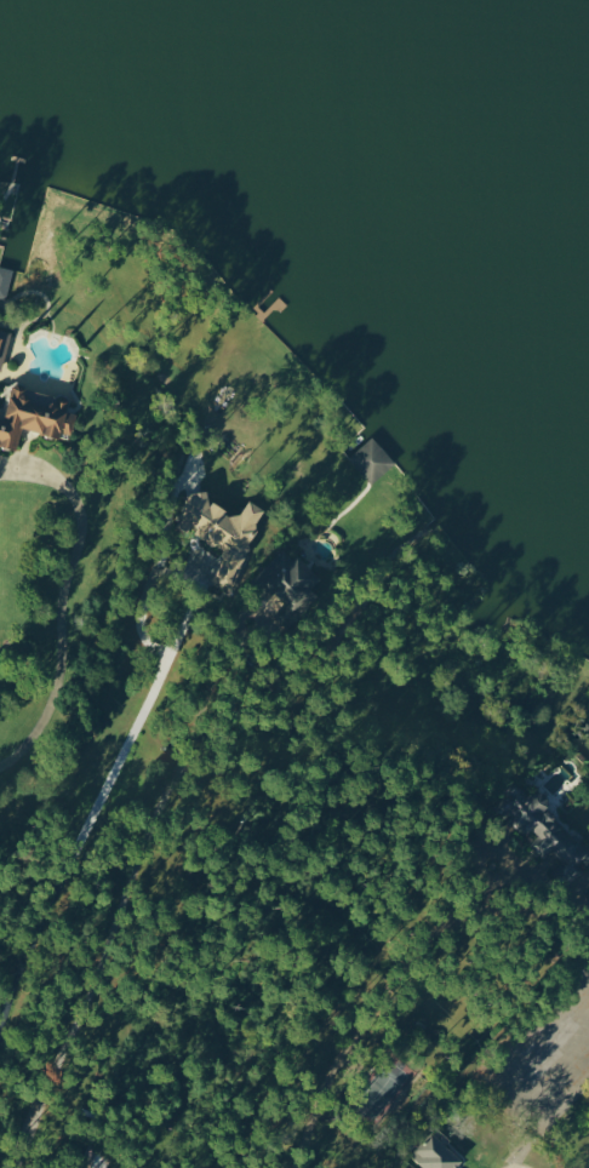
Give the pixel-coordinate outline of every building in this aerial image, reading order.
[(0,266),(0,298),(7,299),(15,270),(0,266)] [(3,371),(12,330),(0,328),(0,370),(3,371)] [(62,436),(63,433),(73,435),(78,413),(68,411),(70,402),(49,397),(50,392),(13,385),(6,417),(0,416),(0,444),(19,448),(23,428),(62,436)] [(396,465),(376,437),(350,455),(370,484),(396,465)] [(267,507),(249,500),(243,516),(208,501),(210,497),(193,490),(180,521),(198,528),(194,536),(226,549),(221,561),(222,561),(214,580),(233,588),(267,507)] [(258,573),(287,603),(318,574),(299,554),(294,558),(285,548),(258,573)] [(535,840),(530,845),(546,859),(553,852),(577,872),(588,858),(588,844),(533,796),(530,800),(513,785),(495,806),(535,840)] [(426,1167),(458,1167),(464,1162),(434,1130),(411,1152),(426,1167)]
